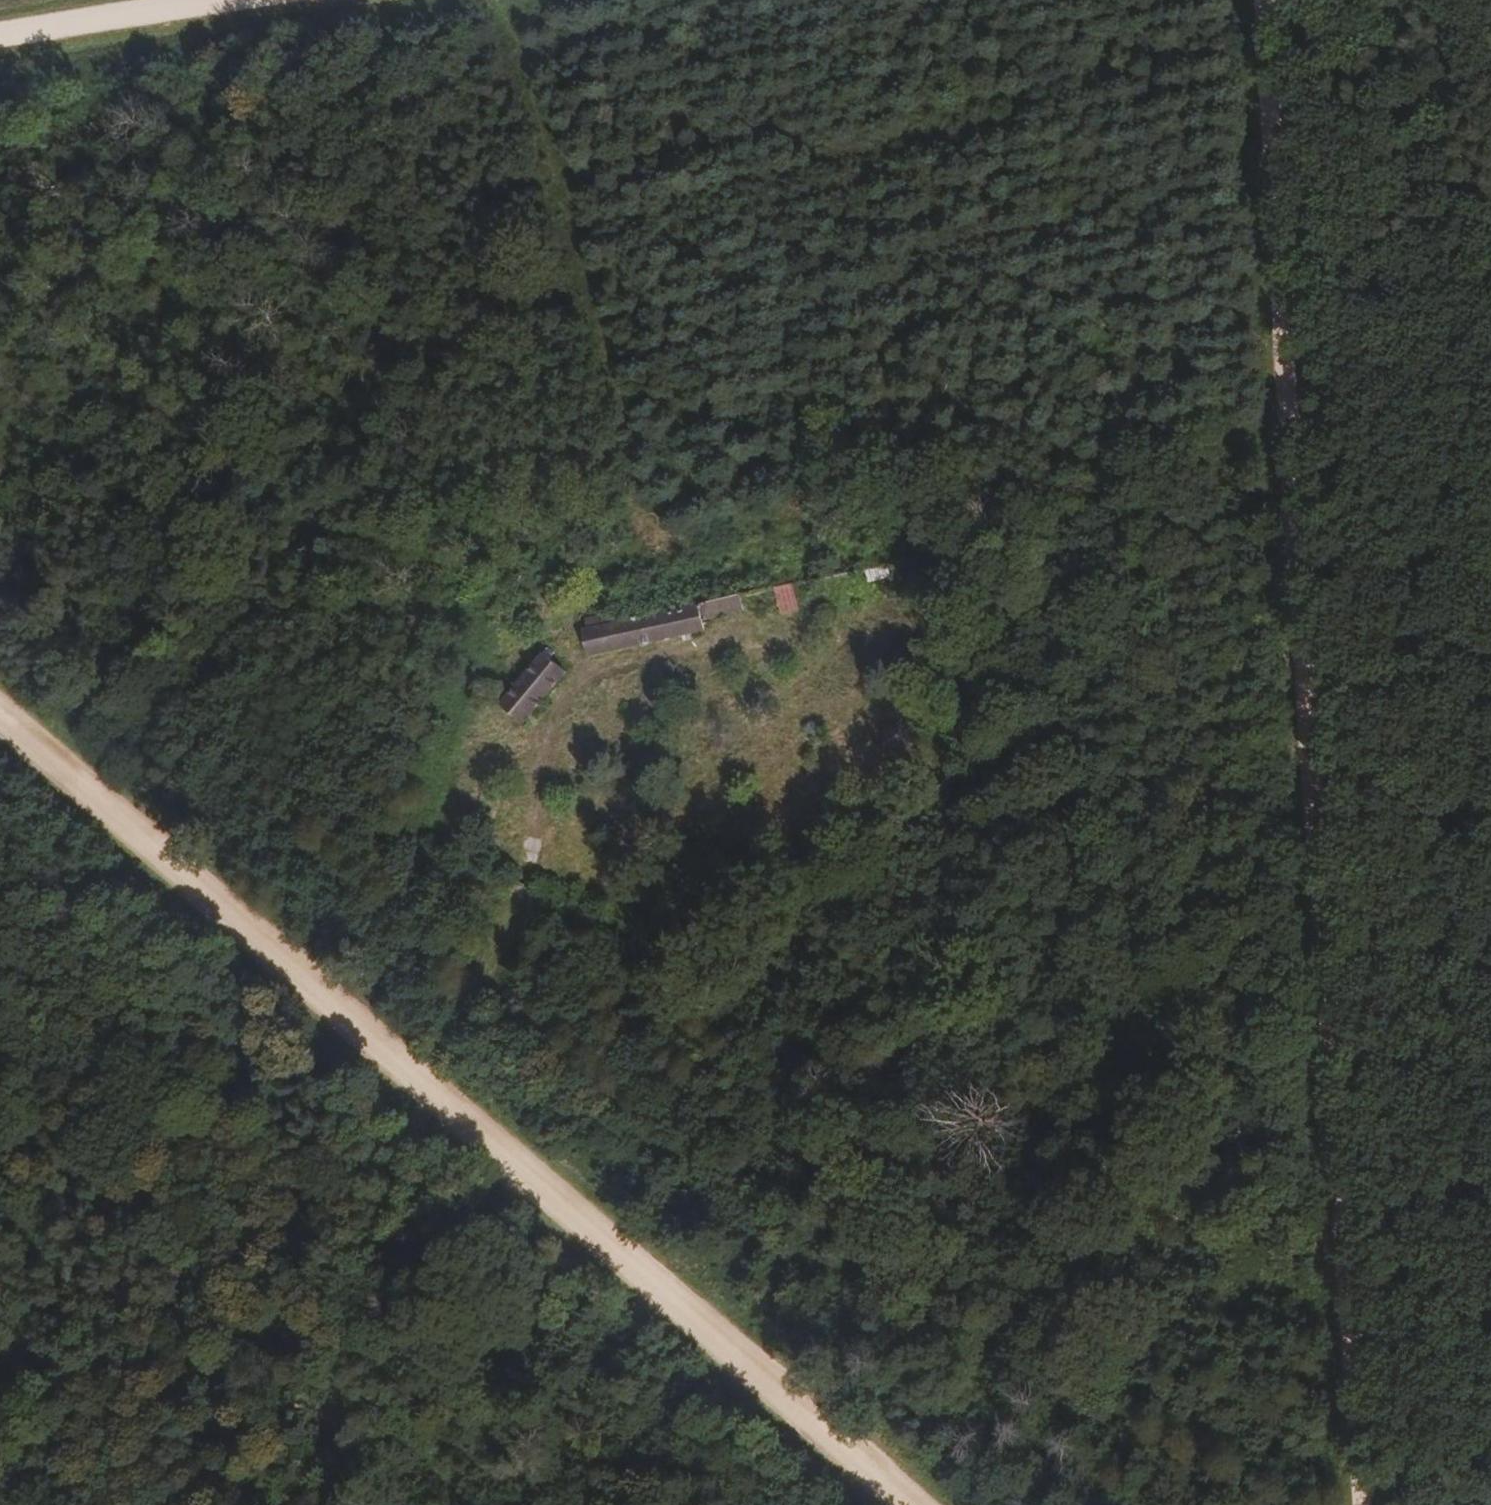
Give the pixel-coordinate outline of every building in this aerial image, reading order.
[(888,566),(867,571),(869,581),(890,576),(888,566)] [(794,586),(777,590),(782,614),(799,610),(794,586)] [(733,597),(741,595),(740,588),(732,590),(733,597)] [(611,623),(587,629),(582,630),(588,656),(705,630),(702,619),(744,611),(742,597),(741,595),(733,597),(611,623)] [(587,629),(611,623),(608,613),(584,618),(587,629)] [(500,705),(524,724),(566,672),(550,658),(554,653),(548,648),(500,705)]
